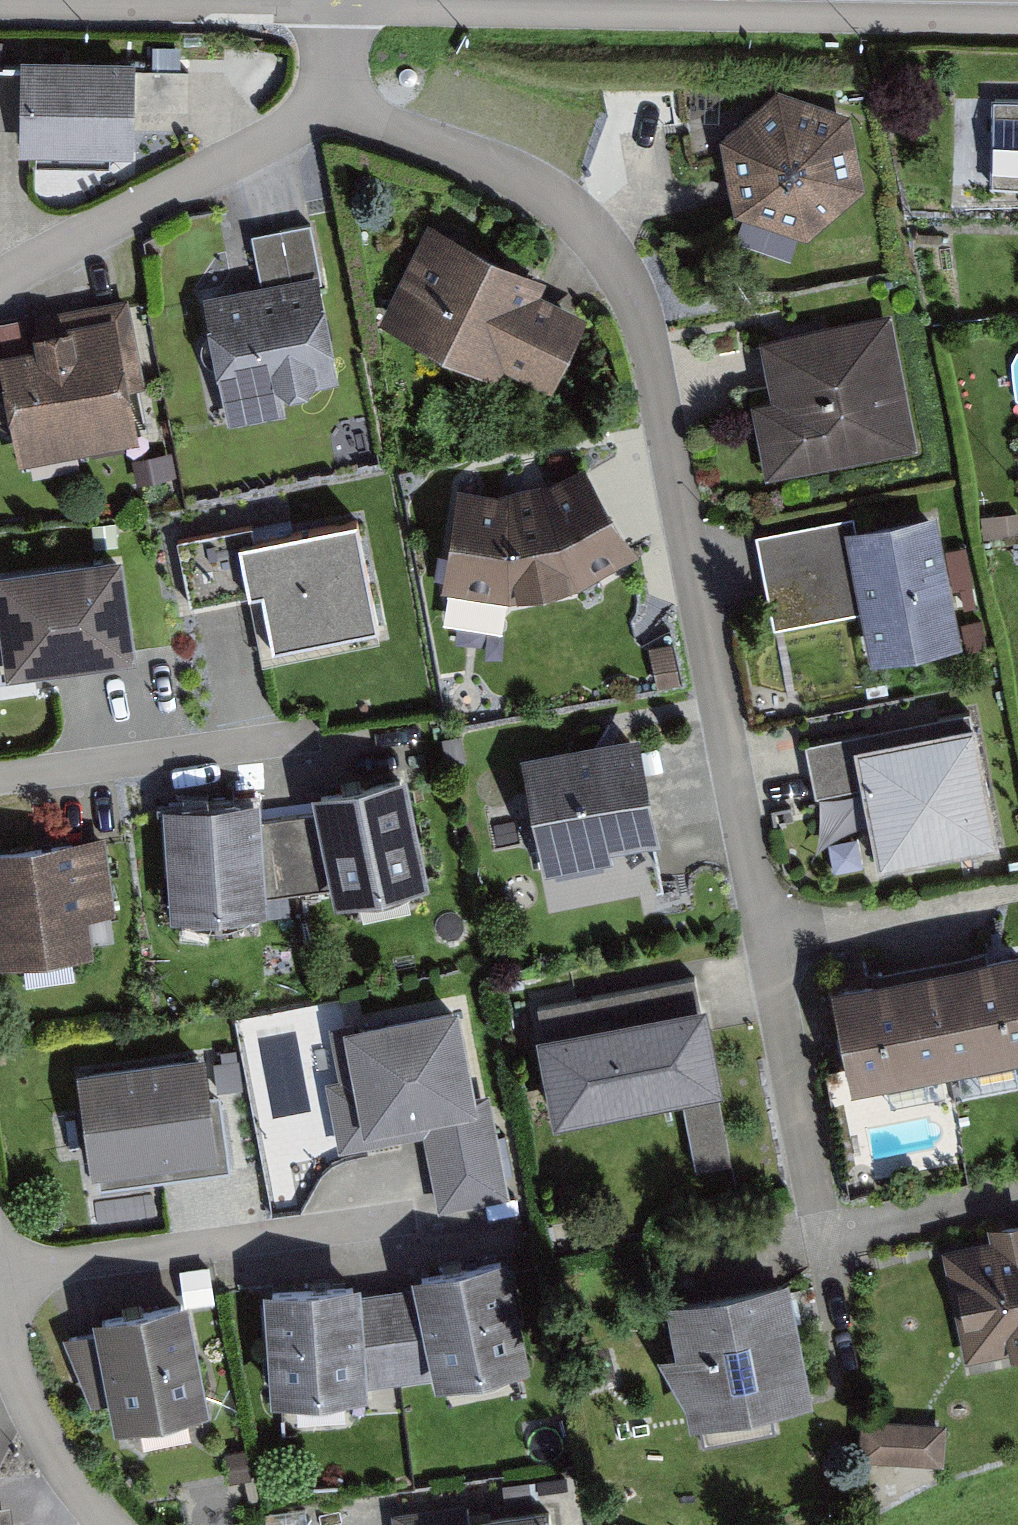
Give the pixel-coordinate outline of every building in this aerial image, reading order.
[(0,63),(0,128),(27,128),(26,154),(136,156),(137,122),(186,123),(187,67),(0,63)] [(807,236),(865,186),(850,110),(778,86),(720,136),(735,211),(807,236)] [(992,98),(991,182),(1017,182),(1017,98),(992,98)] [(260,281),(319,271),(310,223),(252,233),(260,281)] [(553,284),(432,225),(383,325),(500,382),(507,368),(554,391),(587,323),(544,303),(553,284)] [(284,413),(280,390),(338,379),(319,271),(260,281),(204,291),(228,423),(284,413)] [(139,308),(1,334),(24,457),(163,431),(139,308)] [(896,319),(765,342),(777,406),(758,410),(771,482),(920,456),(896,319)] [(509,495),(458,489),(445,594),(510,604),(578,594),(638,558),(587,474),(544,491),(509,495)] [(250,524),(189,534),(200,606),(254,598),(262,653),(383,635),(366,523),(253,541),(250,524)] [(853,524),(766,537),(779,627),(857,616),(864,663),(951,650),(933,523),(854,534),(853,524)] [(7,673),(137,655),(123,552),(0,569),(0,626),(7,673)] [(973,729),(863,746),(882,869),(992,852),(973,729)] [(640,731),(521,754),(545,876),(613,862),(611,850),(662,841),(640,731)] [(334,901),(430,881),(407,769),(311,789),(316,811),(331,887),(334,901)] [(163,803),(170,917),(267,912),(266,896),(262,819),(261,798),(163,803)] [(262,819),(266,896),(331,887),(316,811),(262,819)] [(0,851),(0,961),(93,952),(89,919),(115,916),(107,840),(0,851)] [(928,964),(949,1071),(1017,1058),(1017,947),(928,964)] [(851,1090),(949,1071),(928,964),(830,983),(851,1090)] [(463,1008),(341,1021),(348,1086),(327,1088),(334,1150),(432,1139),(439,1201),(501,1194),(491,1102),(473,1104),(463,1008)] [(706,1008),(541,1034),(556,1125),(720,1098),(706,1008)] [(207,1055),(80,1072),(94,1178),(222,1162),(207,1055)] [(950,1247),(969,1365),(1017,1357),(1017,1236),(950,1247)] [(434,1376),(436,1384),(532,1364),(508,1252),(411,1273),(414,1285),(434,1376)] [(264,1285),(270,1400),(368,1394),(368,1385),(362,1291),(362,1279),(264,1285)] [(794,1284),(667,1305),(687,1421),(814,1399),(794,1284)] [(362,1291),(368,1385),(434,1376),(414,1285),(362,1291)] [(190,1302),(98,1315),(113,1424),(206,1410),(190,1302)] [(947,1426),(869,1422),(867,1458),(945,1462),(947,1426)] [(401,1519),(401,1524),(551,1524),(549,1506),(401,1519)]
